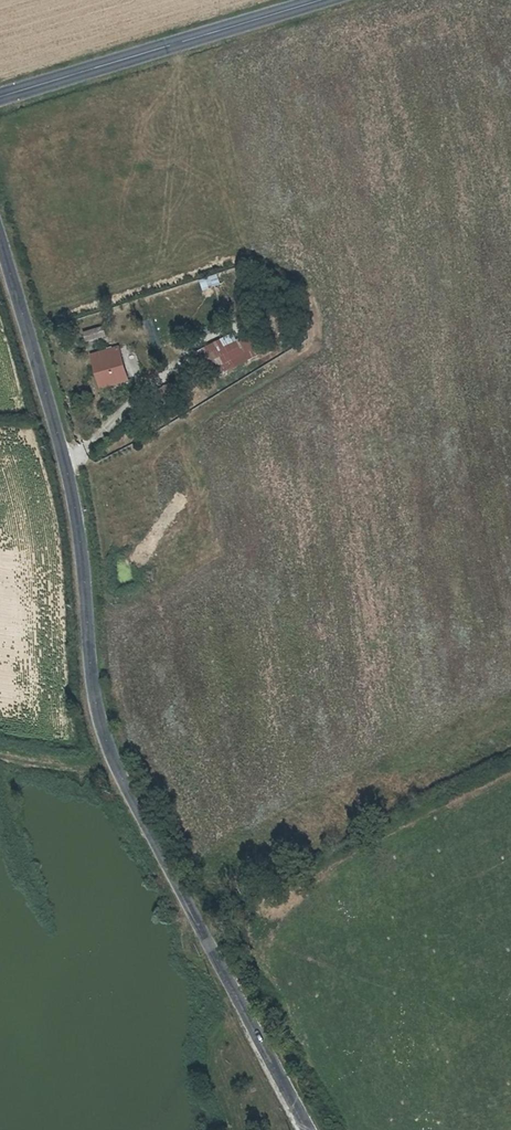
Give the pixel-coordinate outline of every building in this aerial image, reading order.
[(203,290),(222,286),(220,275),(201,280),(203,290)] [(102,322),(83,328),(86,337),(105,330),(102,322)] [(211,344),(221,372),(259,359),(251,337),(237,342),(235,336),(211,344)] [(124,340),(92,351),(104,390),(136,379),(124,340)]
